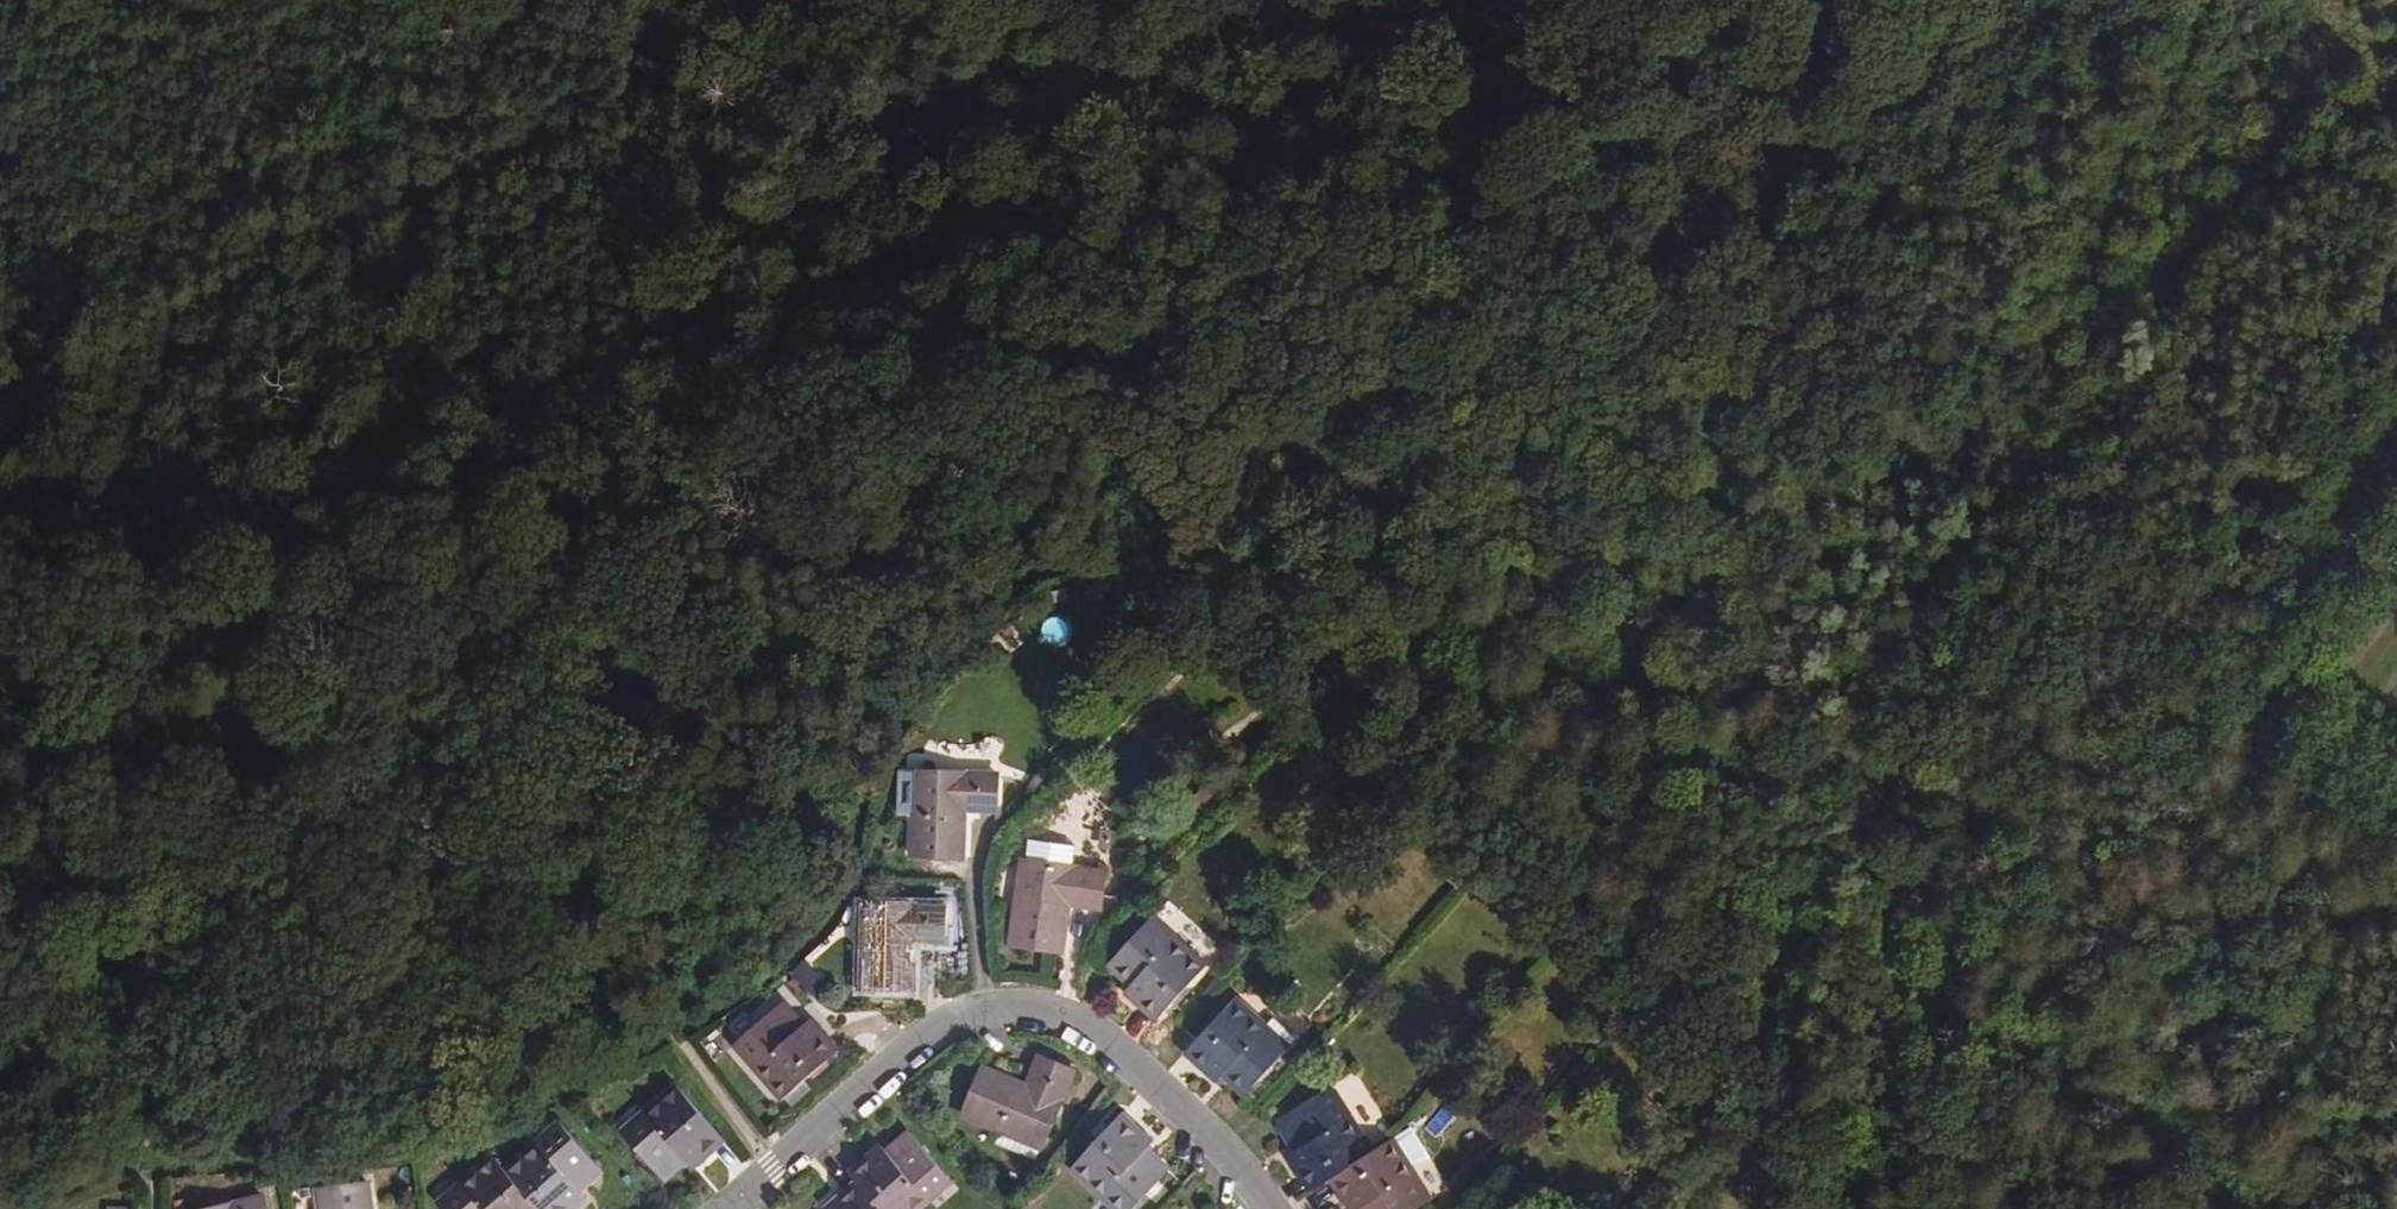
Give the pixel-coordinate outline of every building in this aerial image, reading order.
[(996,775),(915,774),(913,817),(910,818),(907,858),(961,860),(963,820),(957,819),(957,811),(995,812),(996,775)] [(1027,841),(1024,863),(1069,869),(1072,847),(1027,841)] [(1069,869),(1024,863),(1019,910),(1013,909),(1009,948),(1060,955),(1066,916),(1060,915),(1060,905),(1100,910),(1104,874),(1069,869)] [(945,907),(865,905),(864,950),(860,951),(858,991),(910,992),(912,952),(905,951),(906,943),(943,944),(945,907)] [(1167,945),(1144,923),(1108,963),(1125,981),(1128,978),(1133,983),(1124,993),(1155,1022),(1201,969),(1171,942),(1167,945)] [(1262,1029),(1232,1002),(1185,1054),(1216,1081),(1225,1072),(1230,1077),(1228,1079),(1246,1096),(1283,1054),(1259,1033),(1262,1029)] [(798,1023),(782,1003),(740,1040),(759,1064),(756,1067),(783,1099),(836,1053),(810,1022),(799,1031),(795,1026),(798,1023)] [(1074,1074),(1039,1059),(1025,1093),(1016,1089),(1018,1085),(981,1070),(961,1117),(998,1133),(1000,1128),(1043,1146),(1074,1074)] [(1341,1079),(1366,1144),(1385,1137),(1361,1072),(1341,1079)] [(722,1139),(675,1088),(645,1113),(649,1117),(624,1139),(662,1181),(679,1164),(678,1163),(683,1157),(691,1166),(722,1139)] [(1309,1193),(1330,1180),(1369,1155),(1346,1119),(1342,1122),(1326,1096),(1279,1126),(1291,1145),(1294,1143),(1299,1151),(1287,1158),(1309,1193)] [(1119,1116),(1073,1168),(1104,1196),(1107,1193),(1125,1208),(1133,1208),(1167,1173),(1149,1157),(1147,1159),(1142,1154),(1151,1146),(1119,1116)] [(849,1179),(875,1208),(902,1208),(920,1194),(916,1190),(940,1169),(903,1126),(885,1143),(887,1146),(882,1150),(873,1140),(841,1169),(849,1179)] [(503,1174),(535,1208),(568,1208),(582,1196),(572,1185),(578,1180),(581,1185),(600,1168),(562,1129),(537,1150),(534,1145),(503,1174)] [(1369,1155),(1330,1180),(1348,1208),(1357,1208),(1361,1206),(1363,1208),(1419,1208),(1422,1207),(1405,1180),(1410,1176),(1388,1142),(1369,1155)] [(503,1174),(490,1159),(463,1185),(465,1189),(442,1208),(535,1208),(503,1174)] [(849,1179),(819,1205),(823,1208),(875,1208),(849,1179)] [(367,1183),(315,1192),(318,1208),(370,1208),(367,1183)] [(264,1197),(212,1208),(267,1208),(264,1197)]
